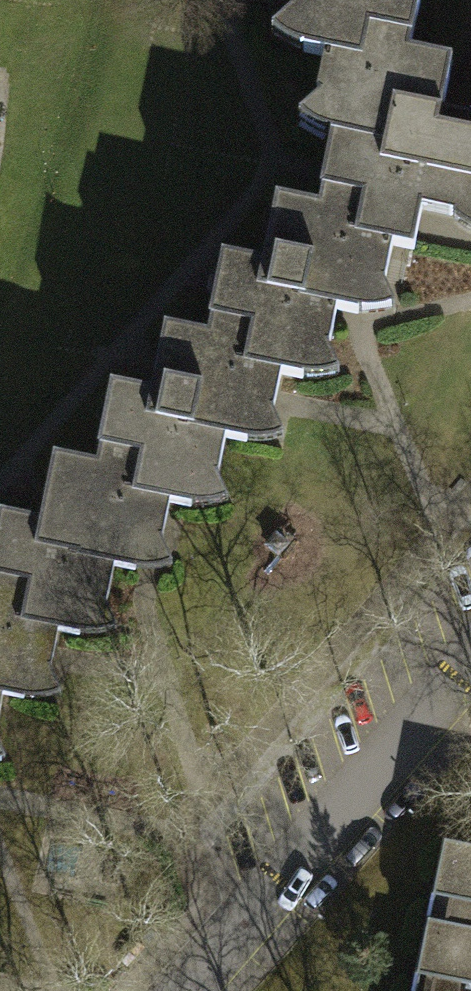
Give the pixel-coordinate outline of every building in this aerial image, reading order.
[(329,66),(365,73),(371,36),(415,44),(424,0),(302,0),(297,26),(270,38),(307,62),(329,66)] [(415,44),(371,36),(365,73),(329,66),(320,92),(303,109),(324,128),(339,131),(324,198),(365,208),(355,248),(387,255),(409,259),(421,200),(470,210),(470,122),(441,116),(451,65),(412,58),(415,44)] [(222,263),(209,325),(252,335),(244,373),(274,378),(302,384),(334,380),(325,356),(333,318),(354,322),(387,316),(380,291),(387,255),(355,248),(365,208),(324,198),(320,221),(274,210),(262,271),(222,263)] [(265,422),(274,378),(244,373),(252,335),(209,325),(204,347),(157,338),(144,401),(104,393),(91,455),(135,463),(125,503),(163,510),(186,514),(223,505),(209,485),(218,443),(242,448),(272,445),(265,422)] [(163,510),(125,503),(135,463),(91,455),(88,472),(50,465),(38,527),(0,519),(0,584),(29,591),(21,626),(60,633),(81,638),(117,635),(102,614),(110,573),(135,579),(165,576),(155,549),(163,510)] [(60,633),(21,626),(29,591),(0,584),(0,714),(3,698),(30,703),(61,696),(52,674),(60,633)] [(424,935),(470,944),(470,856),(440,851),(424,935)] [(424,935),(413,990),(470,990),(470,944),(424,935)]
